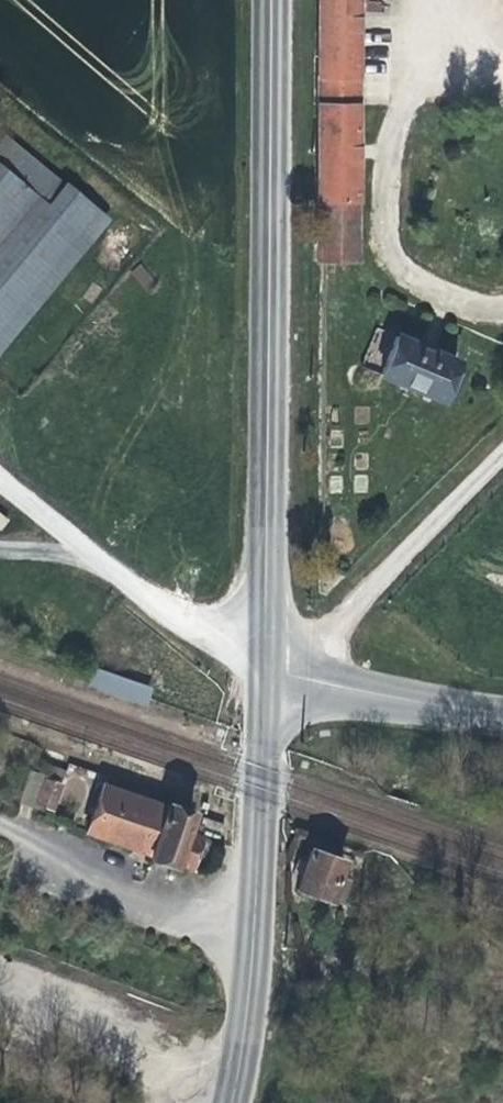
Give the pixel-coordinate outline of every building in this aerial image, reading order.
[(311,247),(349,248),(350,201),(344,203),(345,0),(310,0),(306,246),(311,247)] [(81,231),(40,194),(58,172),(0,124),(0,331),(81,231)] [(429,388),(446,346),(385,322),(369,365),(429,388)] [(146,708),(153,689),(97,667),(89,686),(146,708)] [(54,812),(63,782),(30,772),(21,802),(54,812)] [(80,820),(143,841),(160,793),(96,772),(80,820)] [(160,791),(160,793),(143,841),(143,843),(182,856),(193,823),(180,818),(187,800),(160,791)] [(329,860),(334,842),(304,830),(289,872),(334,890),(342,866),(329,860)]
